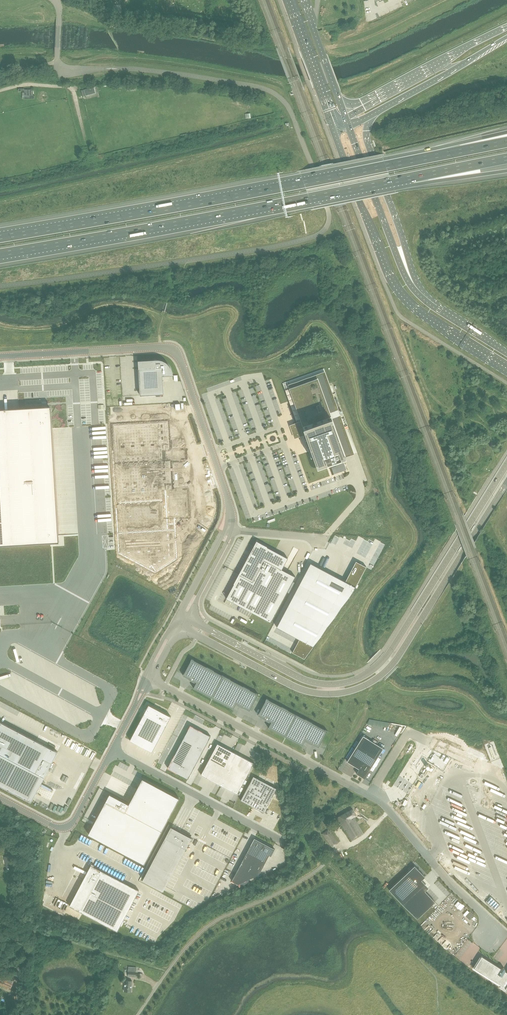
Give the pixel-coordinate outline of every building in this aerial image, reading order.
[(86,95),(95,93),(94,87),(84,89),(86,95)] [(22,98),(34,98),(34,95),(33,95),(33,89),(24,90),(24,89),(18,89),(18,91),(24,91),(24,92),(22,92),(22,98)] [(171,370),(171,369),(170,369),(170,368),(169,367),(168,366),(167,366),(167,365),(166,364),(165,364),(164,363),(163,363),(162,363),(161,362),(160,362),(159,362),(158,362),(157,362),(138,363),(140,398),(164,396),(164,394),(163,390),(164,390),(164,389),(163,389),(163,385),(163,378),(174,377),(173,375),(171,370)] [(325,371),(288,384),(317,467),(354,454),(329,383),(325,371)] [(128,451),(176,447),(175,437),(185,436),(183,406),(125,411),(128,451)] [(59,542),(51,407),(0,410),(0,546),(59,542)] [(131,491),(179,487),(178,477),(188,476),(186,446),(176,447),(128,451),(131,491)] [(180,502),(179,487),(131,491),(135,541),(174,567),(194,546),(190,501),(180,502)] [(241,571),(226,598),(271,622),(295,576),(282,569),(288,558),(257,542),(241,572),(241,571)] [(292,652),(304,659),(353,592),(355,587),(366,566),(356,561),(345,581),(344,581),(310,563),(276,627),(299,639),(292,652)] [(186,670),(183,675),(196,682),(193,688),(233,709),(236,702),(250,710),(255,700),(258,694),(192,659),(186,670)] [(327,730),(267,698),(263,704),(258,715),(271,722),(268,728),(302,746),(305,740),(318,747),(321,742),(327,730)] [(148,704),(130,740),(152,752),(171,715),(148,704)] [(0,721),(0,785),(31,802),(57,752),(0,721)] [(394,724),(390,724),(390,725),(387,724),(381,723),(379,727),(378,728),(381,728),(384,730),(383,733),(386,735),(390,735),(390,738),(395,739),(397,739),(396,743),(406,727),(406,726),(395,724),(394,724)] [(190,725),(168,768),(189,779),(211,735),(190,725)] [(362,777),(364,778),(383,748),(363,735),(347,761),(359,769),(356,773),(357,773),(363,776),(362,777)] [(217,744),(201,775),(238,794),(253,763),(217,744)] [(349,781),(355,768),(352,767),(347,780),(349,781)] [(370,787),(379,772),(374,769),(365,784),(370,787)] [(254,777),(241,801),(264,813),(277,788),(254,777)] [(112,792),(88,835),(143,866),(179,801),(141,780),(129,802),(112,792)] [(337,817),(344,829),(356,821),(355,818),(354,816),(356,815),(352,809),(337,817)] [(363,833),(356,821),(344,829),(351,840),(363,833)] [(171,826),(142,880),(163,891),(191,837),(171,826)] [(329,829),(322,834),(332,847),(338,842),(329,829)] [(275,849),(254,838),(232,881),(238,884),(259,874),(269,855),(271,856),(275,849)] [(7,869),(13,868),(10,855),(4,856),(7,869)] [(91,865),(70,906),(117,930),(139,890),(91,865)] [(414,865),(388,890),(417,919),(435,902),(425,891),(418,883),(421,880),(425,876),(414,865)] [(474,968),(501,985),(500,987),(504,989),(505,988),(506,989),(506,972),(505,971),(505,970),(504,967),(501,967),(500,968),(482,956),(474,968)] [(137,967),(128,966),(128,976),(136,977),(137,967)] [(0,978),(0,984),(10,989),(14,980),(2,974),(0,978)] [(124,980),(124,983),(125,983),(124,991),(131,991),(132,980),(124,980)]
